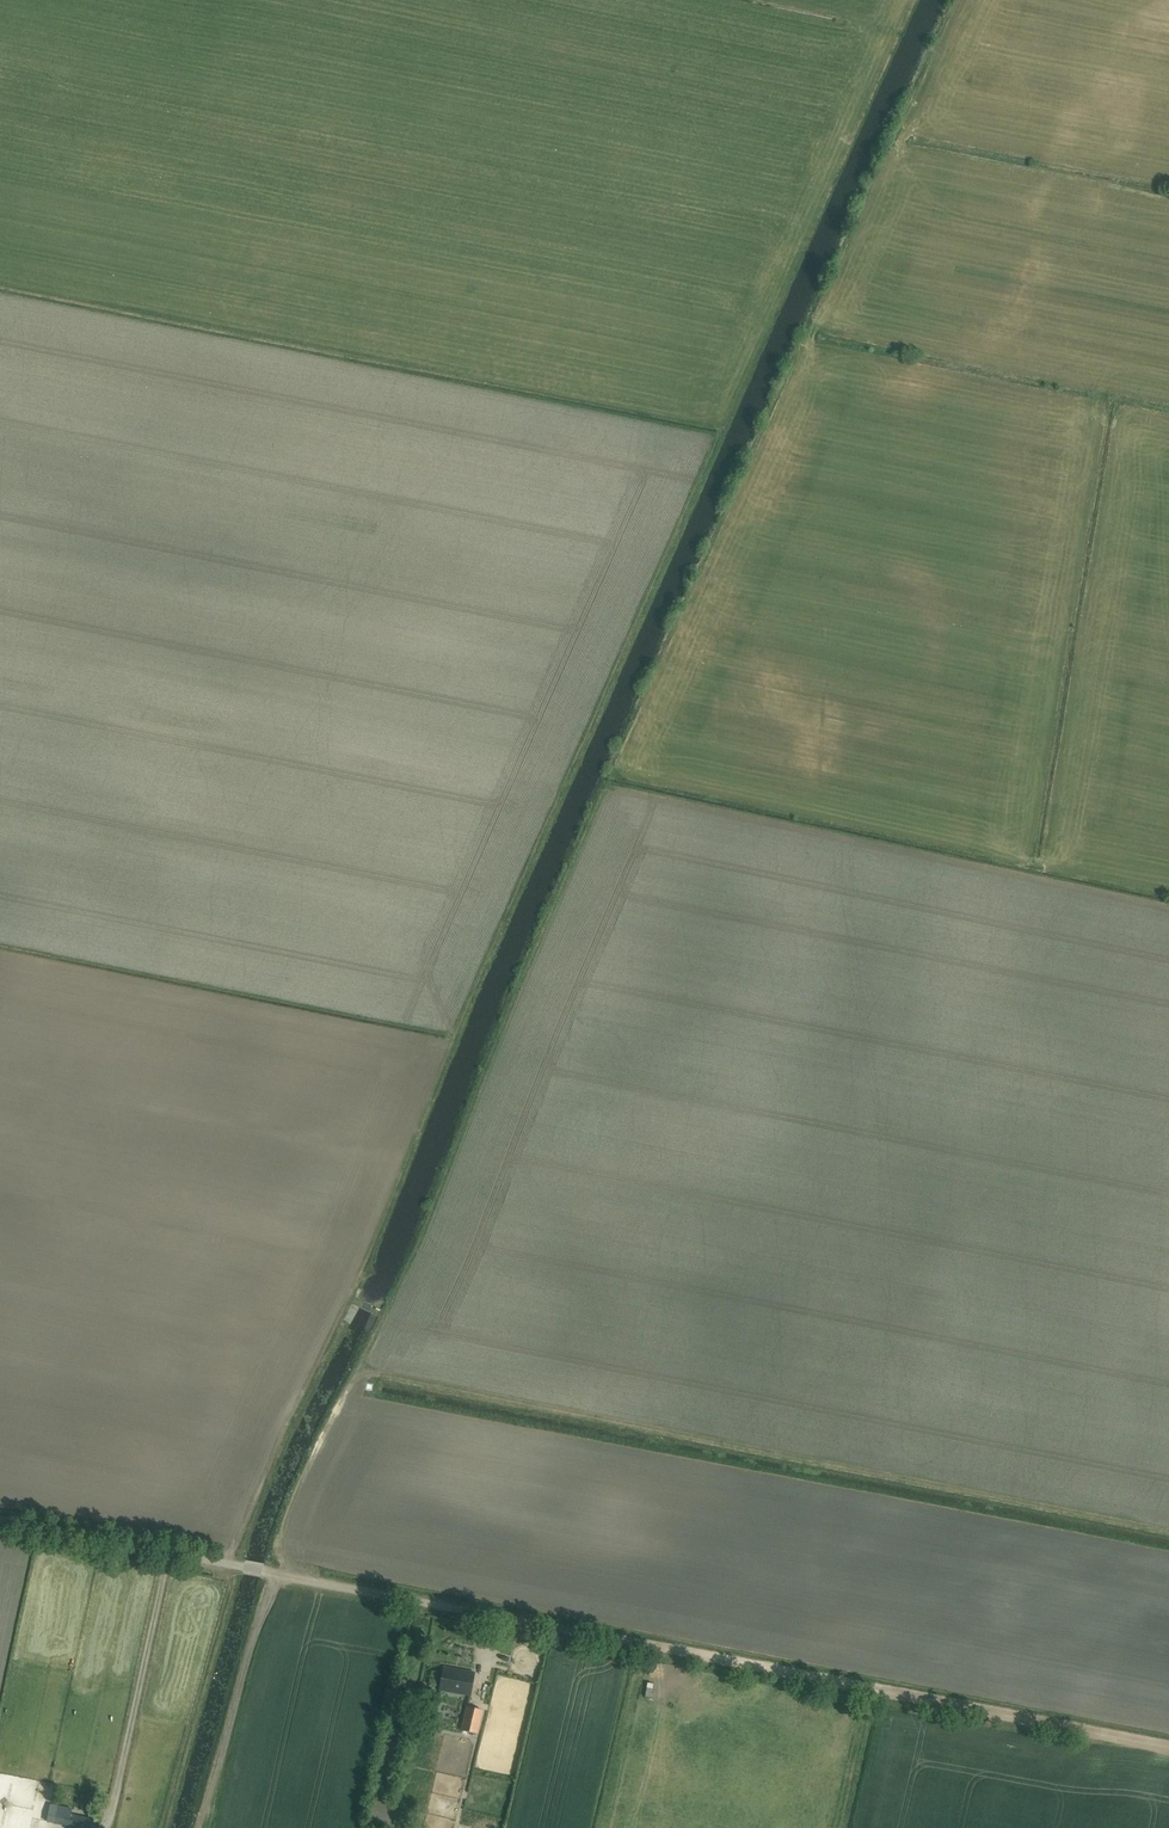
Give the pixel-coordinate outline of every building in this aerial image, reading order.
[(470,1695),(474,1674),(444,1668),(440,1690),(470,1695)] [(643,1708),(650,1711),(654,1702),(647,1699),(643,1708)] [(461,1730),(477,1734),(483,1710),(467,1706),(461,1730)] [(71,1814),(72,1809),(59,1806),(55,1823),(63,1824),(63,1825),(80,1827),(92,1827),(93,1818),(71,1814)]
